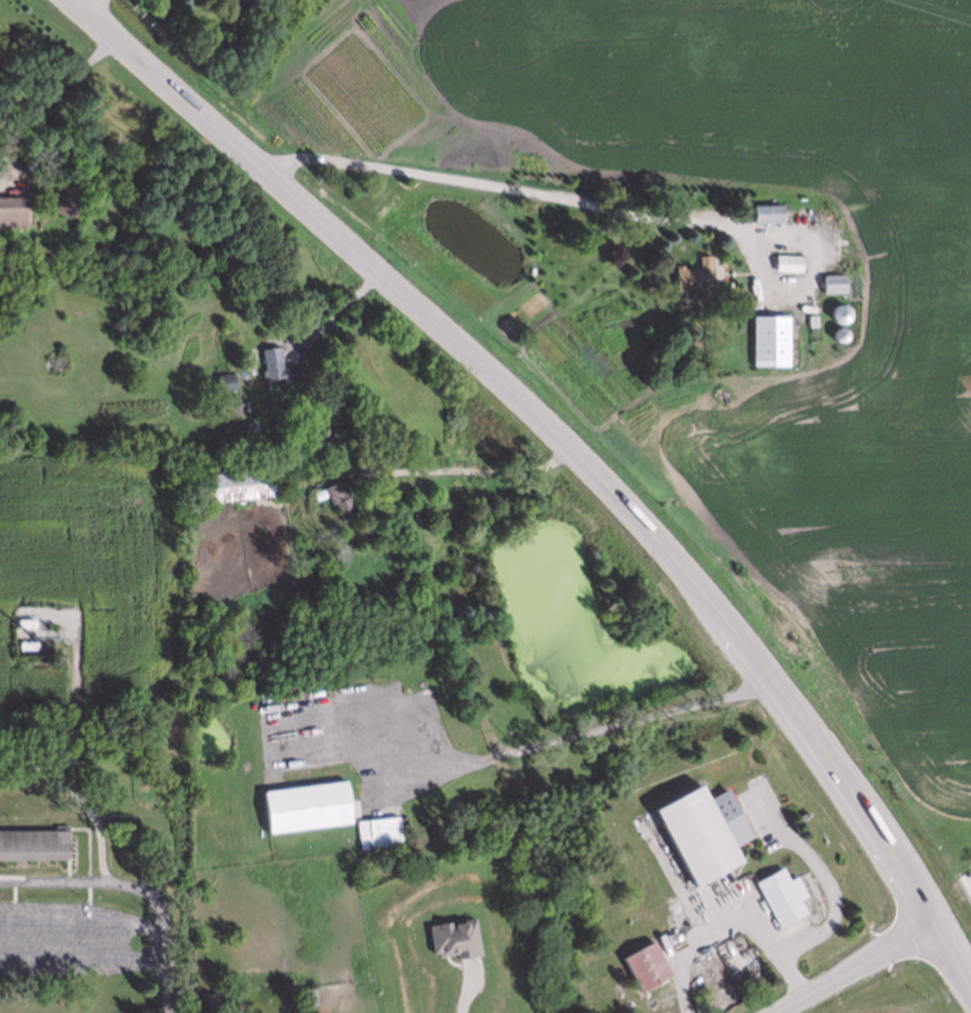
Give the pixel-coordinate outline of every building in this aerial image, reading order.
[(70,216),(52,212),(59,180),(77,184),(70,216)] [(29,230),(29,201),(0,201),(0,230),(29,230)] [(755,224),(755,206),(782,206),(782,224),(755,224)] [(800,271),(773,270),(773,253),(800,254),(800,271)] [(713,256),(714,297),(684,298),(684,291),(676,291),(676,269),(699,268),(698,256),(713,256)] [(824,294),(824,275),(847,275),(846,294),(824,294)] [(840,305),(845,307),(848,310),(849,315),(849,318),(847,321),(843,324),(839,324),(836,324),(833,322),(831,319),(830,315),(831,310),(834,307),(837,306),(840,305)] [(807,327),(807,315),(816,315),(815,327),(807,327)] [(788,317),(789,367),(754,368),(754,318),(788,317)] [(839,328),(843,329),(846,332),(847,336),(845,341),(840,343),(836,343),(833,340),(832,336),(832,333),(834,330),(839,328)] [(261,384),(259,370),(263,369),(260,349),(277,346),(280,365),(298,362),(300,377),(261,384)] [(216,390),(214,373),(230,371),(233,388),(216,390)] [(216,416),(213,396),(236,394),(238,413),(216,416)] [(205,476),(208,505),(277,497),(274,468),(205,476)] [(339,519),(333,502),(328,504),(322,486),(340,479),(354,513),(339,519)] [(19,643),(20,652),(39,651),(38,643),(19,643)] [(263,792),(268,835),(351,825),(345,782),(263,792)] [(654,810),(696,888),(743,864),(734,847),(753,838),(727,791),(708,801),(699,785),(654,810)] [(356,848),(354,820),(395,816),(398,843),(356,848)] [(67,861),(66,827),(56,827),(56,832),(0,832),(0,861),(67,861)] [(756,880),(783,867),(788,878),(796,875),(806,894),(798,897),(805,911),(779,924),(756,880)] [(437,926),(472,920),(478,954),(470,955),(470,957),(456,959),(454,950),(432,954),(428,932),(438,931),(437,926)] [(639,991),(622,956),(651,941),(668,976),(639,991)]
